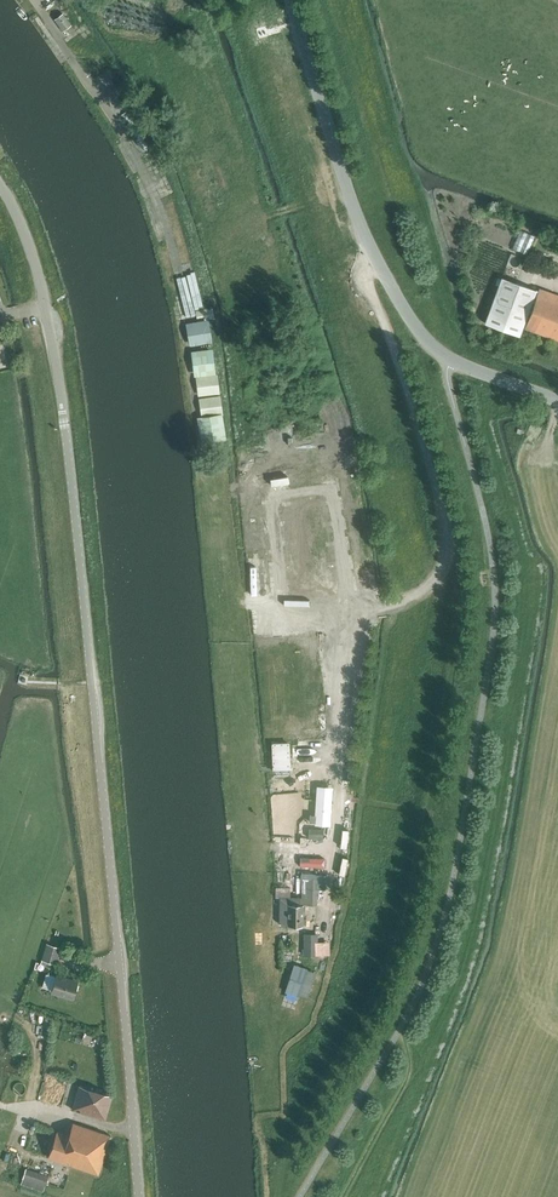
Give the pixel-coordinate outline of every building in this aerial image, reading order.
[(63,13),(54,19),(63,31),(72,24),(63,13)] [(522,229),(514,247),(528,253),(536,235),(522,229)] [(519,335),(536,289),(500,276),(484,323),(519,335)] [(538,288),(524,327),(557,339),(557,295),(538,288)] [(0,344),(0,371),(8,369),(3,343),(0,344)] [(204,441),(227,438),(215,347),(192,350),(204,441)] [(288,743),(273,743),(275,772),(289,771),(288,743)] [(318,813),(311,813),(310,822),(330,823),(331,787),(319,786),(318,813)] [(301,856),(300,865),(325,866),(326,857),(301,856)] [(280,897),(280,924),(288,924),(288,925),(303,925),(303,904),(317,905),(317,889),(308,889),(308,878),(302,878),(302,904),(301,904),(301,897),(280,897)] [(304,934),(304,955),(317,955),(317,934),(304,934)] [(46,944),(42,960),(53,963),(58,947),(46,944)] [(295,964),(286,992),(298,996),(307,968),(295,964)] [(57,976),(56,977),(46,974),(43,987),(53,990),(52,991),(73,998),(77,983),(57,976)] [(110,1098),(80,1089),(74,1108),(83,1111),(83,1112),(104,1119),(110,1098)] [(69,1137),(57,1133),(48,1159),(98,1176),(111,1138),(73,1125),(69,1137)] [(21,1184),(43,1192),(48,1176),(26,1169),(21,1184)]
